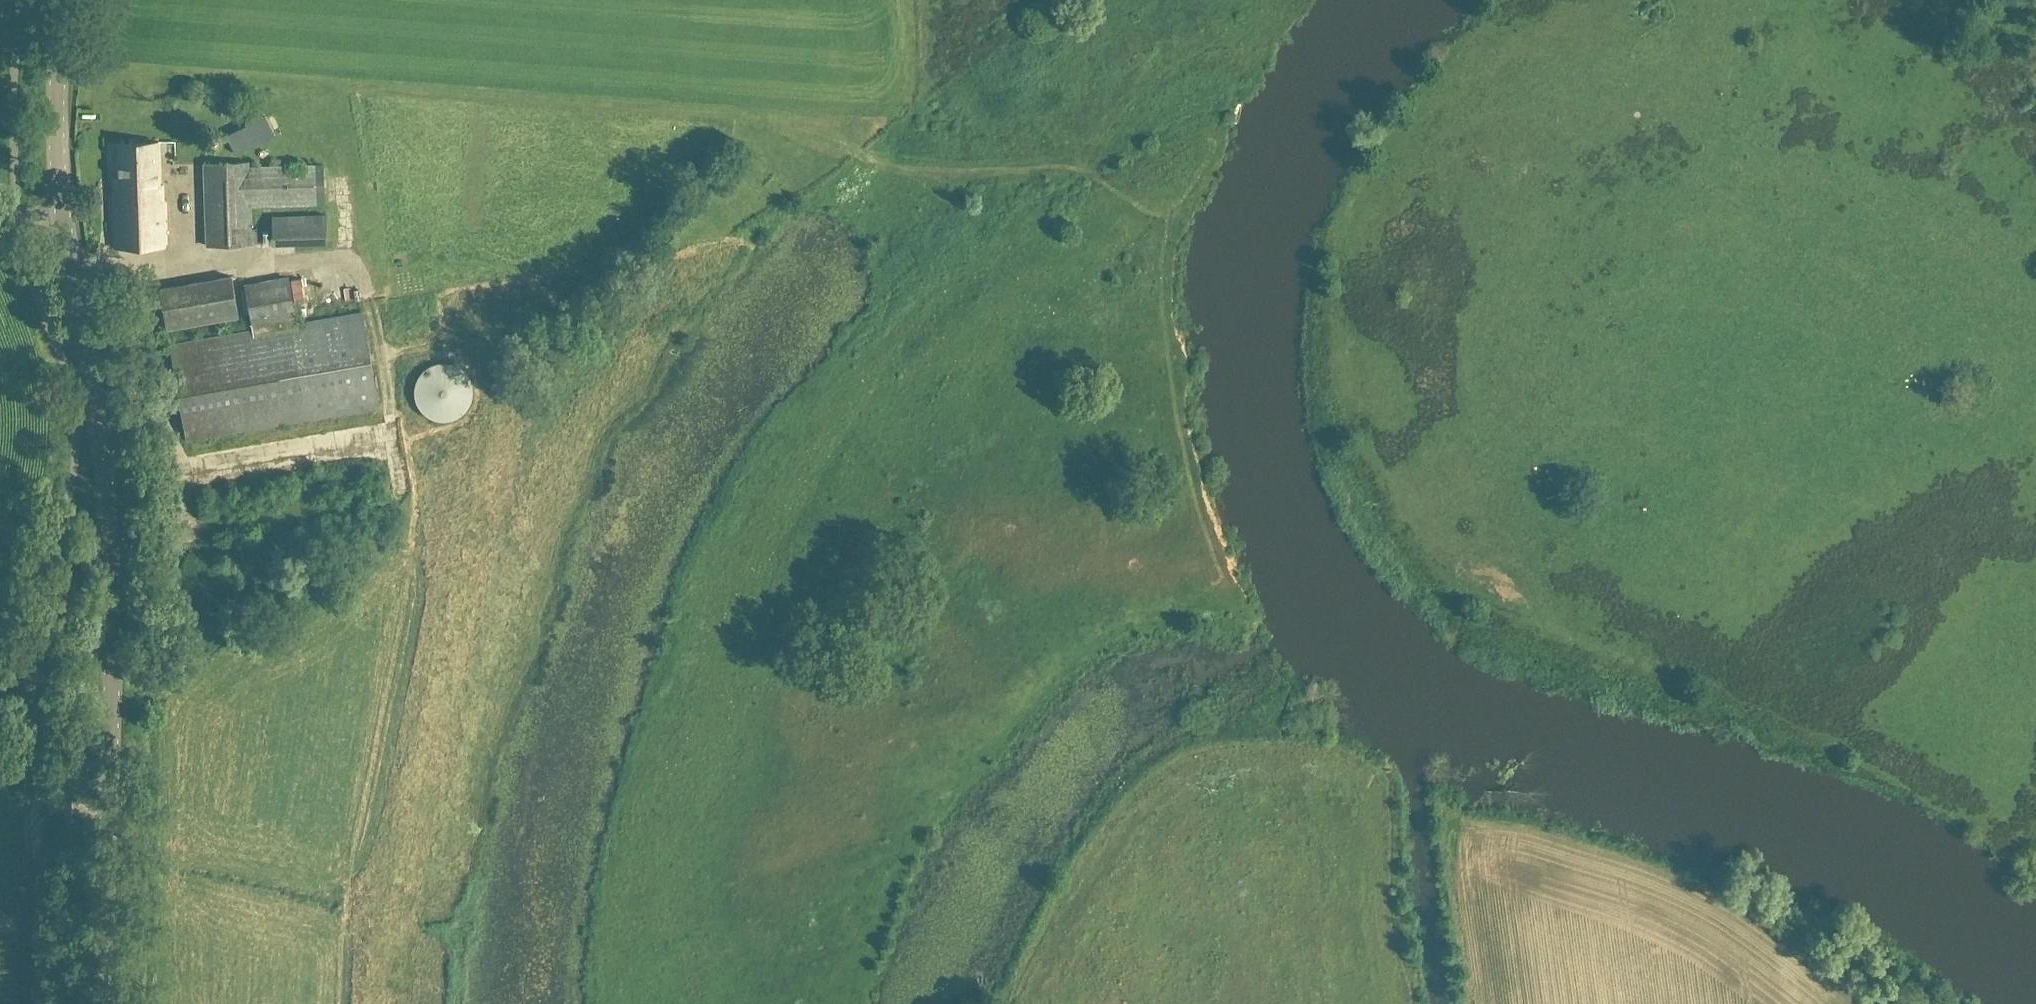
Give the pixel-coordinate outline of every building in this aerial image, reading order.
[(227,139),(236,158),(263,145),(253,125),(227,139)] [(118,248),(166,246),(165,219),(163,219),(160,141),(120,143),(121,178),(116,178),(118,248)] [(274,247),(329,245),(328,214),(323,215),(323,205),(326,205),(325,164),(252,166),(252,162),(206,164),(207,247),(254,245),(253,208),(305,206),(306,215),(274,216),(274,247)] [(252,330),(170,345),(187,442),(381,408),(364,311),(299,322),(291,276),(244,284),(252,330)] [(168,330),(239,319),(233,278),(161,289),(168,330)] [(470,405),(473,395),(473,386),(469,377),(463,370),(455,365),(446,363),(436,364),(427,368),(421,375),(416,383),(415,392),(416,402),(421,411),(429,417),(438,421),(447,421),(457,418),(465,413),(470,405)]
